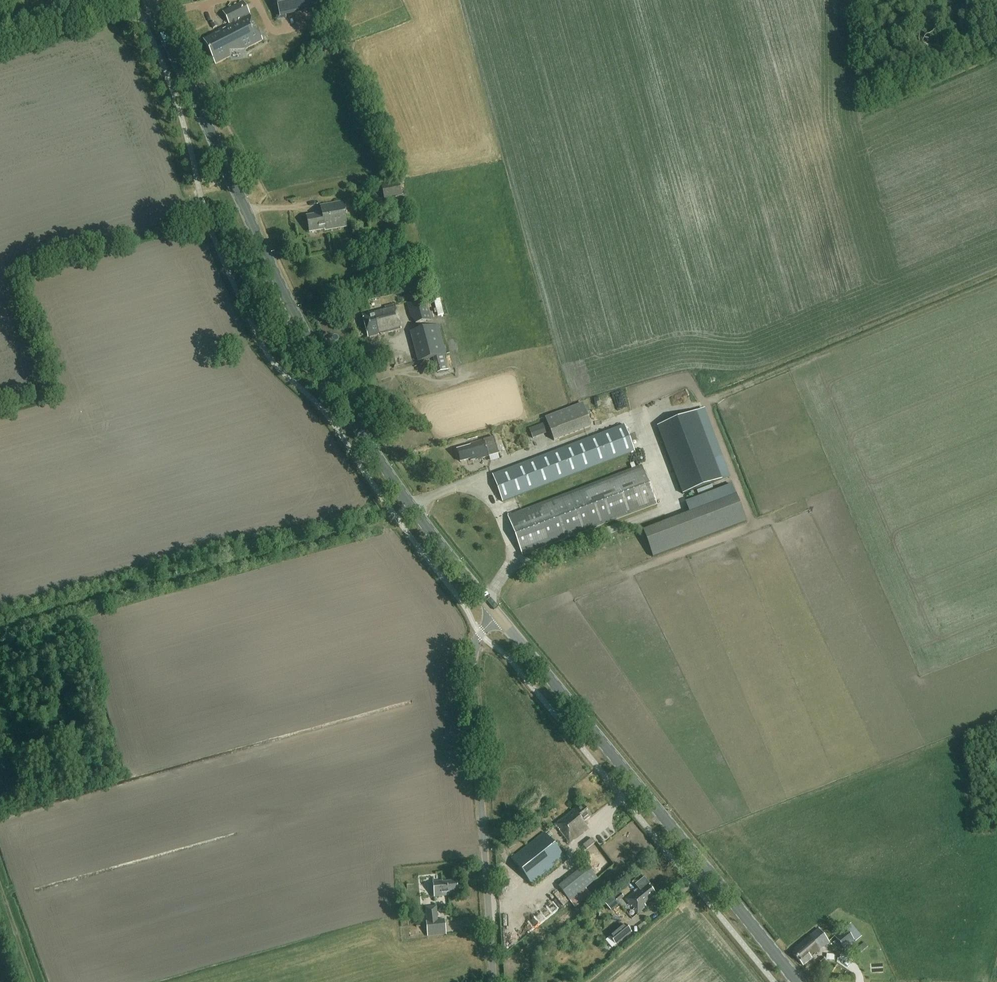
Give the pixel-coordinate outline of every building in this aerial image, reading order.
[(317,0),(275,0),(278,15),(318,6),(317,0)] [(213,33),(214,34),(202,40),(215,65),(230,57),(230,52),(246,49),(263,41),(243,1),(222,12),(229,25),(213,33)] [(383,200),(401,196),(399,184),(381,188),(383,200)] [(347,226),(343,203),(321,206),(323,215),(307,217),(309,232),(324,229),(324,230),(347,226)] [(414,324),(431,320),(426,298),(407,303),(410,317),(414,324)] [(368,336),(401,328),(395,306),(363,314),(368,336)] [(448,370),(444,355),(446,354),(438,325),(411,332),(418,361),(433,358),(437,373),(448,370)] [(554,440),(591,426),(583,403),(545,417),(554,440)] [(683,494),(729,477),(704,409),(658,426),(683,494)] [(546,423),(530,429),(534,439),(549,433),(546,423)] [(634,451),(624,425),(493,474),(503,501),(634,451)] [(488,456),(498,453),(493,437),(491,438),(484,440),(470,444),(471,446),(457,450),(461,462),(478,457),(479,458),(488,455),(488,456)] [(652,480),(648,481),(642,466),(508,516),(523,555),(656,504),(654,497),(657,496),(652,480)] [(746,522),(732,485),(685,503),(689,513),(643,530),(653,557),(746,522)] [(591,817),(580,804),(554,825),(569,844),(588,829),(583,823),(591,817)] [(565,859),(544,833),(511,859),(532,886),(565,859)] [(583,846),(586,850),(595,843),(592,839),(583,846)] [(590,896),(584,889),(598,878),(586,863),(558,886),(575,907),(590,896)] [(634,893),(626,900),(637,915),(646,908),(644,905),(656,896),(648,886),(650,885),(644,879),(636,886),(640,890),(635,894),(634,893)] [(433,887),(434,896),(448,895),(448,893),(458,892),(457,882),(442,883),(442,881),(432,882),(433,887)] [(613,910),(618,905),(611,897),(606,902),(613,910)] [(436,922),(435,908),(425,909),(427,936),(445,935),(444,921),(436,922)] [(851,924),(845,930),(855,943),(862,937),(851,924)] [(613,948),(616,945),(631,932),(625,925),(606,940),(613,948)] [(846,951),(855,943),(845,930),(844,928),(834,936),(846,951)] [(814,955),(829,942),(818,929),(793,949),(795,952),(792,954),(803,966),(812,958),(810,956),(813,953),(814,955)] [(867,941),(859,947),(863,952),(870,946),(867,941)]
